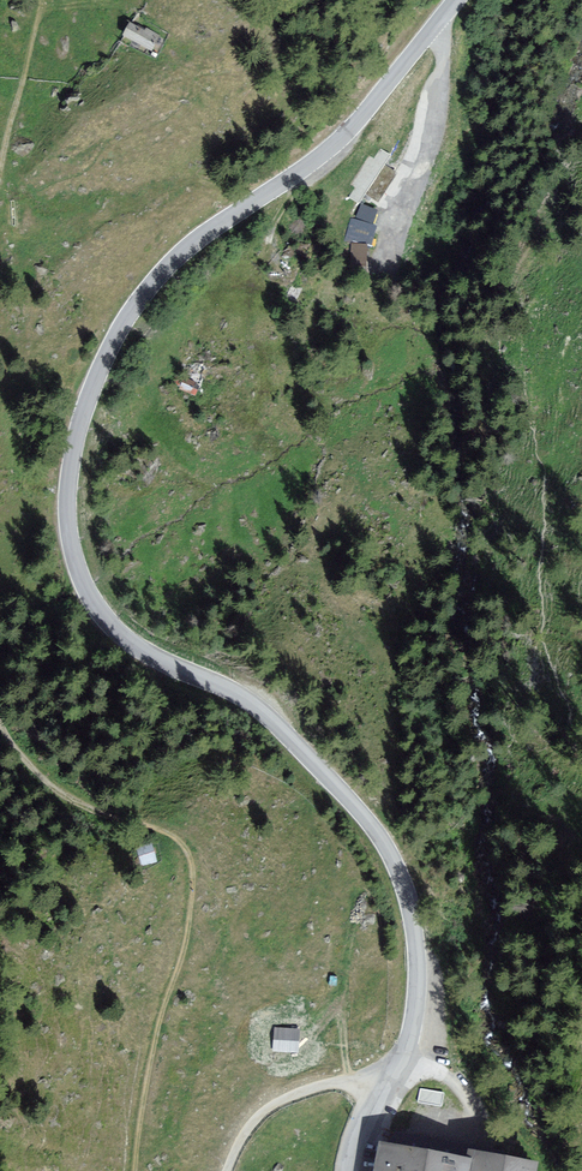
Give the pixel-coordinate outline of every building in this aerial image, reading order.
[(151,50),(159,35),(147,28),(145,31),(130,23),(124,35),(151,50)] [(361,205),(355,220),(373,224),(377,211),(361,205)] [(355,220),(351,219),(346,237),(372,243),(377,225),(373,224),(355,220)] [(367,244),(351,243),(350,266),(366,267),(367,244)] [(185,395),(189,385),(179,381),(175,392),(185,395)] [(141,850),(145,866),(163,862),(159,846),(141,850)] [(300,1029),(275,1027),(273,1050),(298,1051),(300,1029)] [(444,1093),(419,1088),(417,1102),(442,1106),(444,1093)] [(471,1150),(469,1161),(382,1144),(376,1170),(535,1170),(536,1163),(471,1150)]
